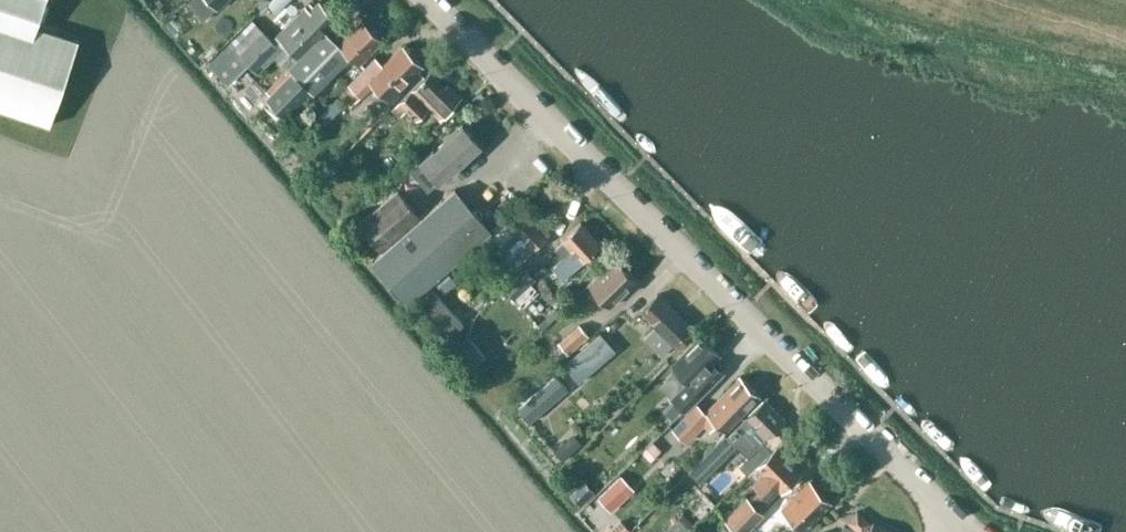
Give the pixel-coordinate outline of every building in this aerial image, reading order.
[(38,24),(46,0),(0,0),(0,12),(38,24)] [(186,2),(203,20),(225,0),(188,0),(186,2)] [(311,44),(325,31),(335,20),(318,2),(309,12),(305,8),(294,18),(305,29),(300,33),(311,44)] [(50,125),(80,38),(38,24),(0,12),(0,108),(50,125)] [(300,33),(305,29),(294,18),(273,39),(252,18),(206,64),(228,85),(249,63),(257,71),(284,44),(297,58),(311,44),(300,33)] [(350,57),(358,64),(382,40),(361,19),(338,43),(325,31),(311,44),(297,58),(287,67),(291,71),(272,90),(265,97),(286,118),(312,91),(314,94),(350,57)] [(373,84),(388,100),(424,64),(403,45),(383,65),(375,57),(348,84),(350,86),(339,96),(350,106),(360,96),(361,97),(373,84)] [(428,108),(440,119),(459,100),(429,71),(411,89),(398,102),(391,109),(399,117),(406,110),(416,120),(428,108)] [(409,169),(428,190),(453,168),(453,169),(480,144),(462,124),(434,150),(433,148),(409,169)] [(294,143),(287,150),(293,156),(300,149),(294,143)] [(382,250),(422,216),(398,188),(358,223),(382,250)] [(445,270),(491,230),(455,189),(423,217),(422,216),(382,250),(371,260),(407,302),(435,279),(445,270)] [(512,270),(533,251),(550,234),(531,214),(515,230),(512,227),(511,228),(503,219),(492,229),(494,231),(491,234),(500,244),(493,251),(512,270)] [(552,268),(563,280),(601,245),(580,222),(561,239),(563,241),(555,249),(563,257),(552,268)] [(638,279),(632,273),(616,257),(589,283),(609,304),(619,295),(621,297),(638,279)] [(539,291),(530,282),(534,279),(524,268),(504,287),(514,298),(523,307),(531,299),(539,291)] [(445,270),(435,279),(445,291),(456,281),(445,270)] [(679,348),(695,331),(657,294),(649,301),(640,309),(655,325),(643,337),(661,355),(673,343),(679,348)] [(579,323),(558,341),(569,353),(589,335),(579,323)] [(563,364),(580,381),(585,376),(616,349),(601,331),(563,364)] [(680,353),(671,361),(674,364),(672,367),(672,371),(686,385),(684,387),(673,397),(674,399),(683,408),(684,409),(691,402),(695,398),(710,384),(701,376),(715,362),(720,357),(698,335),(689,344),(680,353)] [(471,340),(458,350),(472,369),(486,358),(471,340)] [(738,418),(759,395),(739,376),(721,394),(722,394),(705,412),(697,403),(672,428),(687,443),(705,423),(711,428),(717,423),(725,431),(738,418)] [(674,399),(663,409),(672,419),(683,408),(674,399)] [(764,399),(726,435),(748,456),(739,465),(748,474),(768,454),(760,446),(786,420),(764,399)] [(724,518),(738,531),(746,531),(764,515),(764,512),(758,507),(767,497),(769,498),(779,488),(782,490),(802,471),(792,461),(801,452),(786,437),(768,454),(748,474),(753,479),(751,481),(760,490),(751,499),(746,495),(724,518)] [(563,441),(554,450),(563,460),(572,451),(563,441)] [(653,441),(642,452),(646,457),(657,446),(653,441)] [(716,444),(691,469),(700,478),(726,453),(716,444)] [(597,500),(610,513),(632,491),(619,478),(597,500)] [(781,507),(803,529),(831,501),(809,479),(783,505),(781,507)] [(573,497),(582,507),(595,494),(586,485),(573,497)] [(764,515),(769,520),(773,524),(781,516),(772,506),(764,515)] [(689,527),(678,516),(666,528),(670,531),(684,531),(689,527)] [(873,521),(867,531),(894,531),(873,521)] [(612,530),(615,531),(630,531),(620,522),(612,530)]
